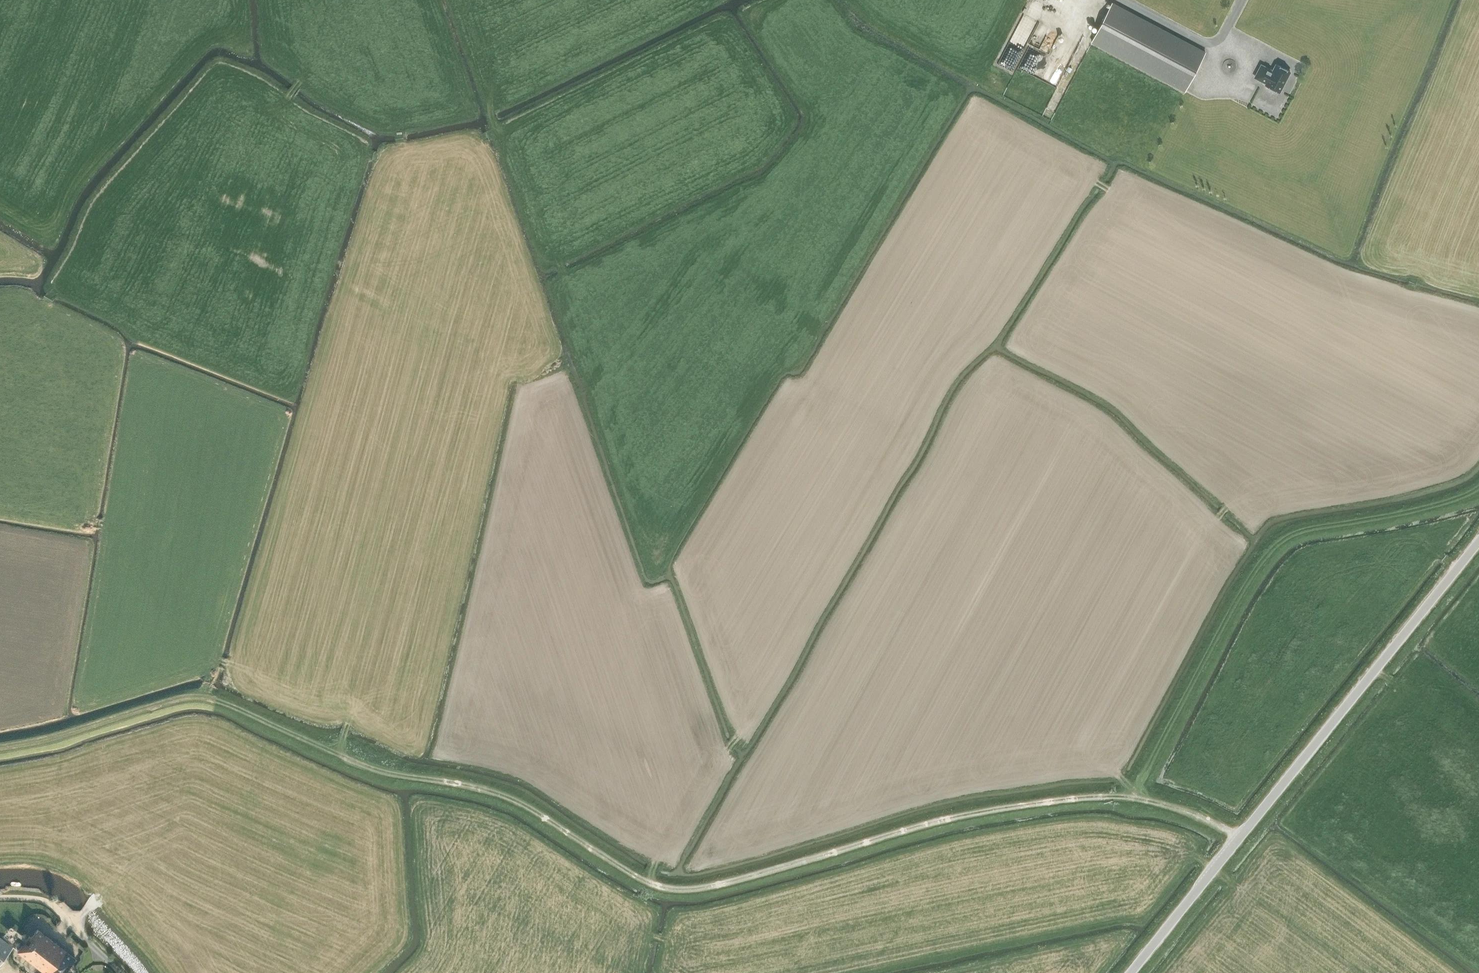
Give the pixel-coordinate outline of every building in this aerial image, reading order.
[(1091,43),(1185,92),(1205,53),(1111,5),(1091,43)] [(1255,78),(1265,83),(1264,85),(1279,92),(1290,71),(1276,64),(1273,71),(1261,65),(1255,78)] [(18,951),(46,972),(64,972),(76,958),(37,928),(31,936),(30,935),(18,951)] [(12,947),(0,937),(0,963),(12,947)]
